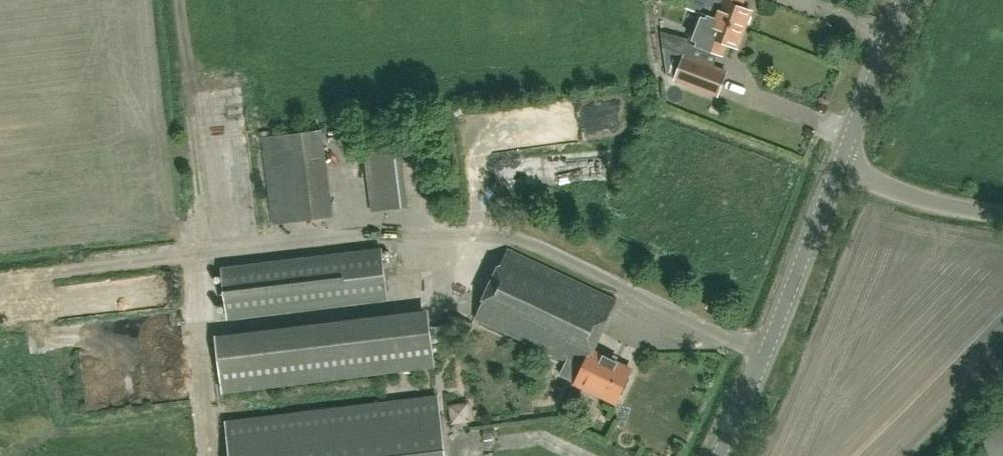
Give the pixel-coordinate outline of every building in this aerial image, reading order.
[(751,10),(741,6),(743,0),(707,0),(703,12),(744,28),(751,10)] [(744,28),(703,12),(692,39),(664,43),(667,73),(667,75),(719,94),(727,71),(687,56),(693,41),(707,47),(707,48),(722,54),(727,43),(737,47),(744,28)] [(276,223),(338,216),(328,129),(266,136),(276,223)] [(371,148),(374,212),(406,211),(403,147),(371,148)] [(368,161),(355,162),(356,174),(369,173),(368,161)] [(658,177),(673,179),(675,167),(660,165),(658,177)] [(389,298),(383,249),(222,268),(228,318),(389,298)] [(485,299),(476,318),(583,368),(576,384),(616,402),(631,370),(593,352),(615,300),(510,251),(485,299)] [(430,326),(218,352),(223,392),(435,366),(430,326)] [(230,455),(445,455),(438,394),(226,419),(230,455)] [(475,403),(454,404),(455,425),(476,424),(475,403)] [(968,455),(1002,455),(1002,423),(968,455)]
